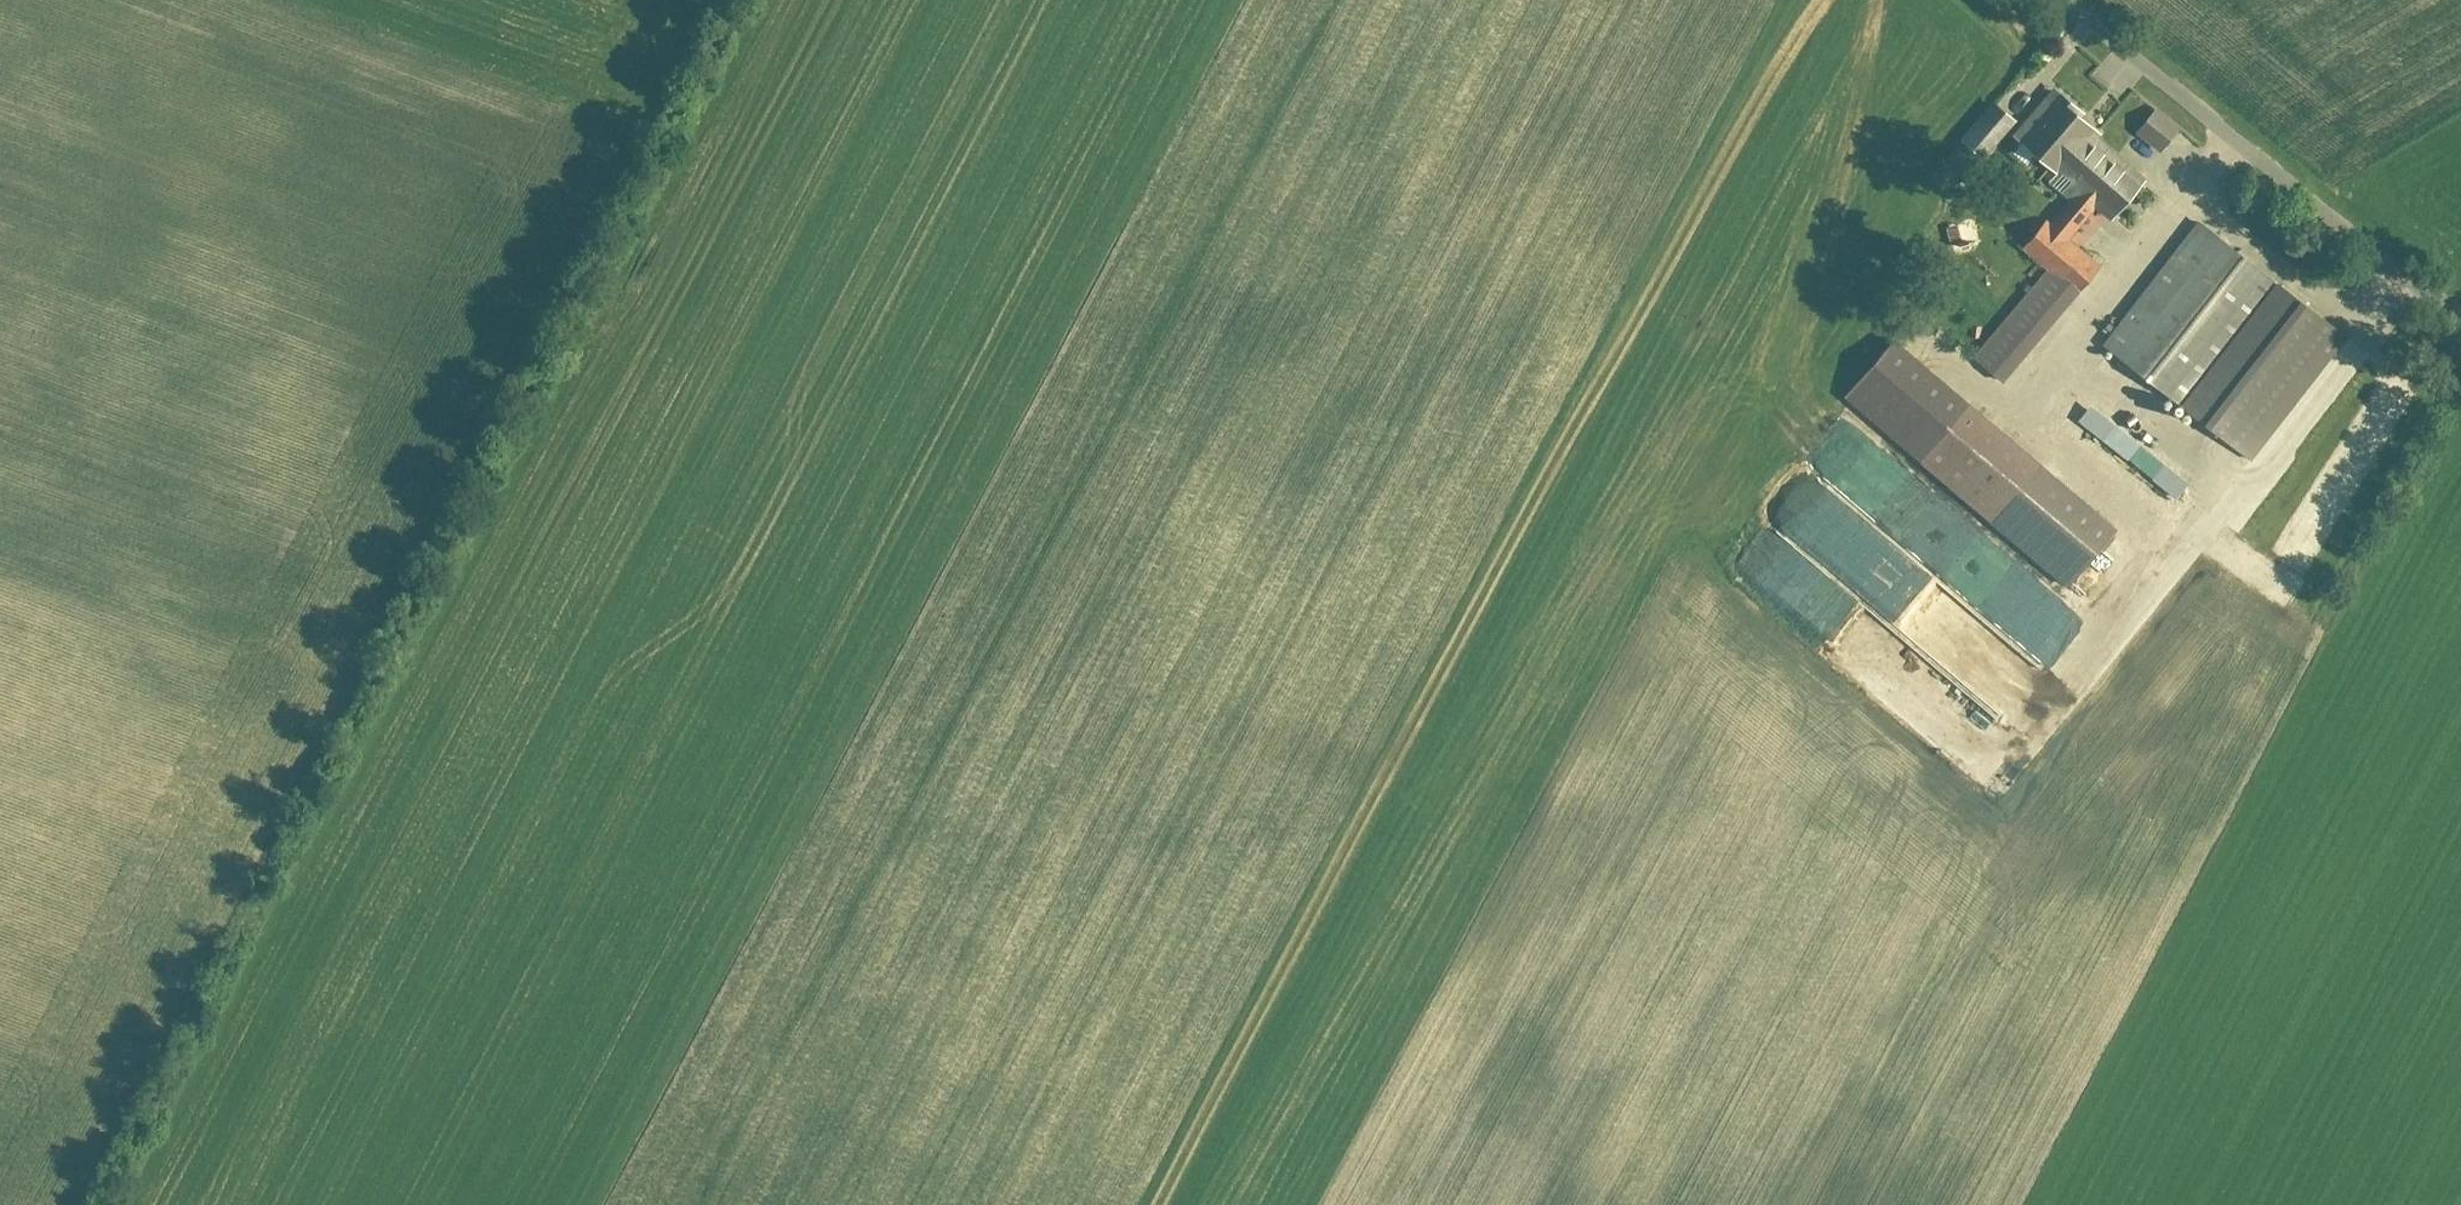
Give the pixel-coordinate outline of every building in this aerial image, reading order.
[(2078,196),(2055,224),(2052,221),(2023,256),(2079,302),(2109,266),(2076,238),(2095,215),(2126,241),(2172,186),(2054,88),(2010,140),(2078,196)] [(2152,117),(2139,131),(2163,151),(2175,137),(2152,117)] [(2201,227),(2105,351),(2251,464),(2347,340),(2201,227)] [(1894,315),(1872,358),(1904,375),(1927,332),(1894,315)] [(1914,423),(1944,448),(1928,466),(2074,593),(2124,536),(1978,409),(1959,430),(1930,405),(1914,423)]
